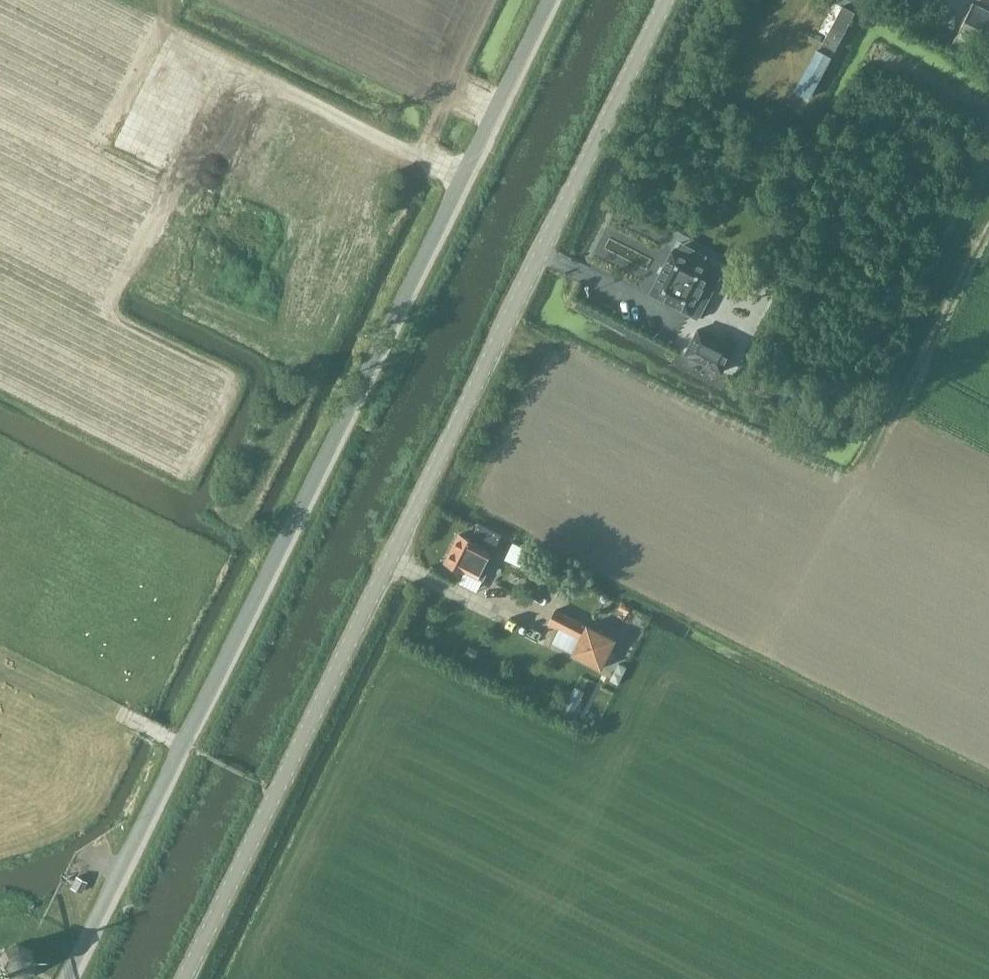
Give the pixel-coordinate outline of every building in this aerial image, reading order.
[(974,3),(956,36),(950,48),(969,58),(975,46),(988,53),(988,11),(974,3)] [(677,242),(655,285),(694,305),(695,303),(704,308),(712,293),(703,288),(716,262),(706,256),(710,248),(696,240),(691,249),(677,242)] [(703,321),(691,346),(727,364),(739,338),(703,321)] [(459,534),(455,542),(446,562),(465,571),(466,571),(484,579),(489,570),(483,567),(490,553),(492,554),(502,533),(478,522),(470,540),(459,534)] [(623,603),(620,609),(628,613),(631,608),(623,603)] [(555,609),(548,624),(579,640),(572,654),(601,669),(615,640),(586,625),(555,609)] [(619,663),(615,671),(624,676),(628,668),(619,663)] [(615,671),(611,680),(620,684),(624,676),(615,671)] [(73,875),(66,887),(78,894),(84,882),(73,875)] [(2,976),(8,978),(24,978),(29,977),(35,964),(30,951),(17,945),(3,949),(0,956),(0,971),(2,976)]
